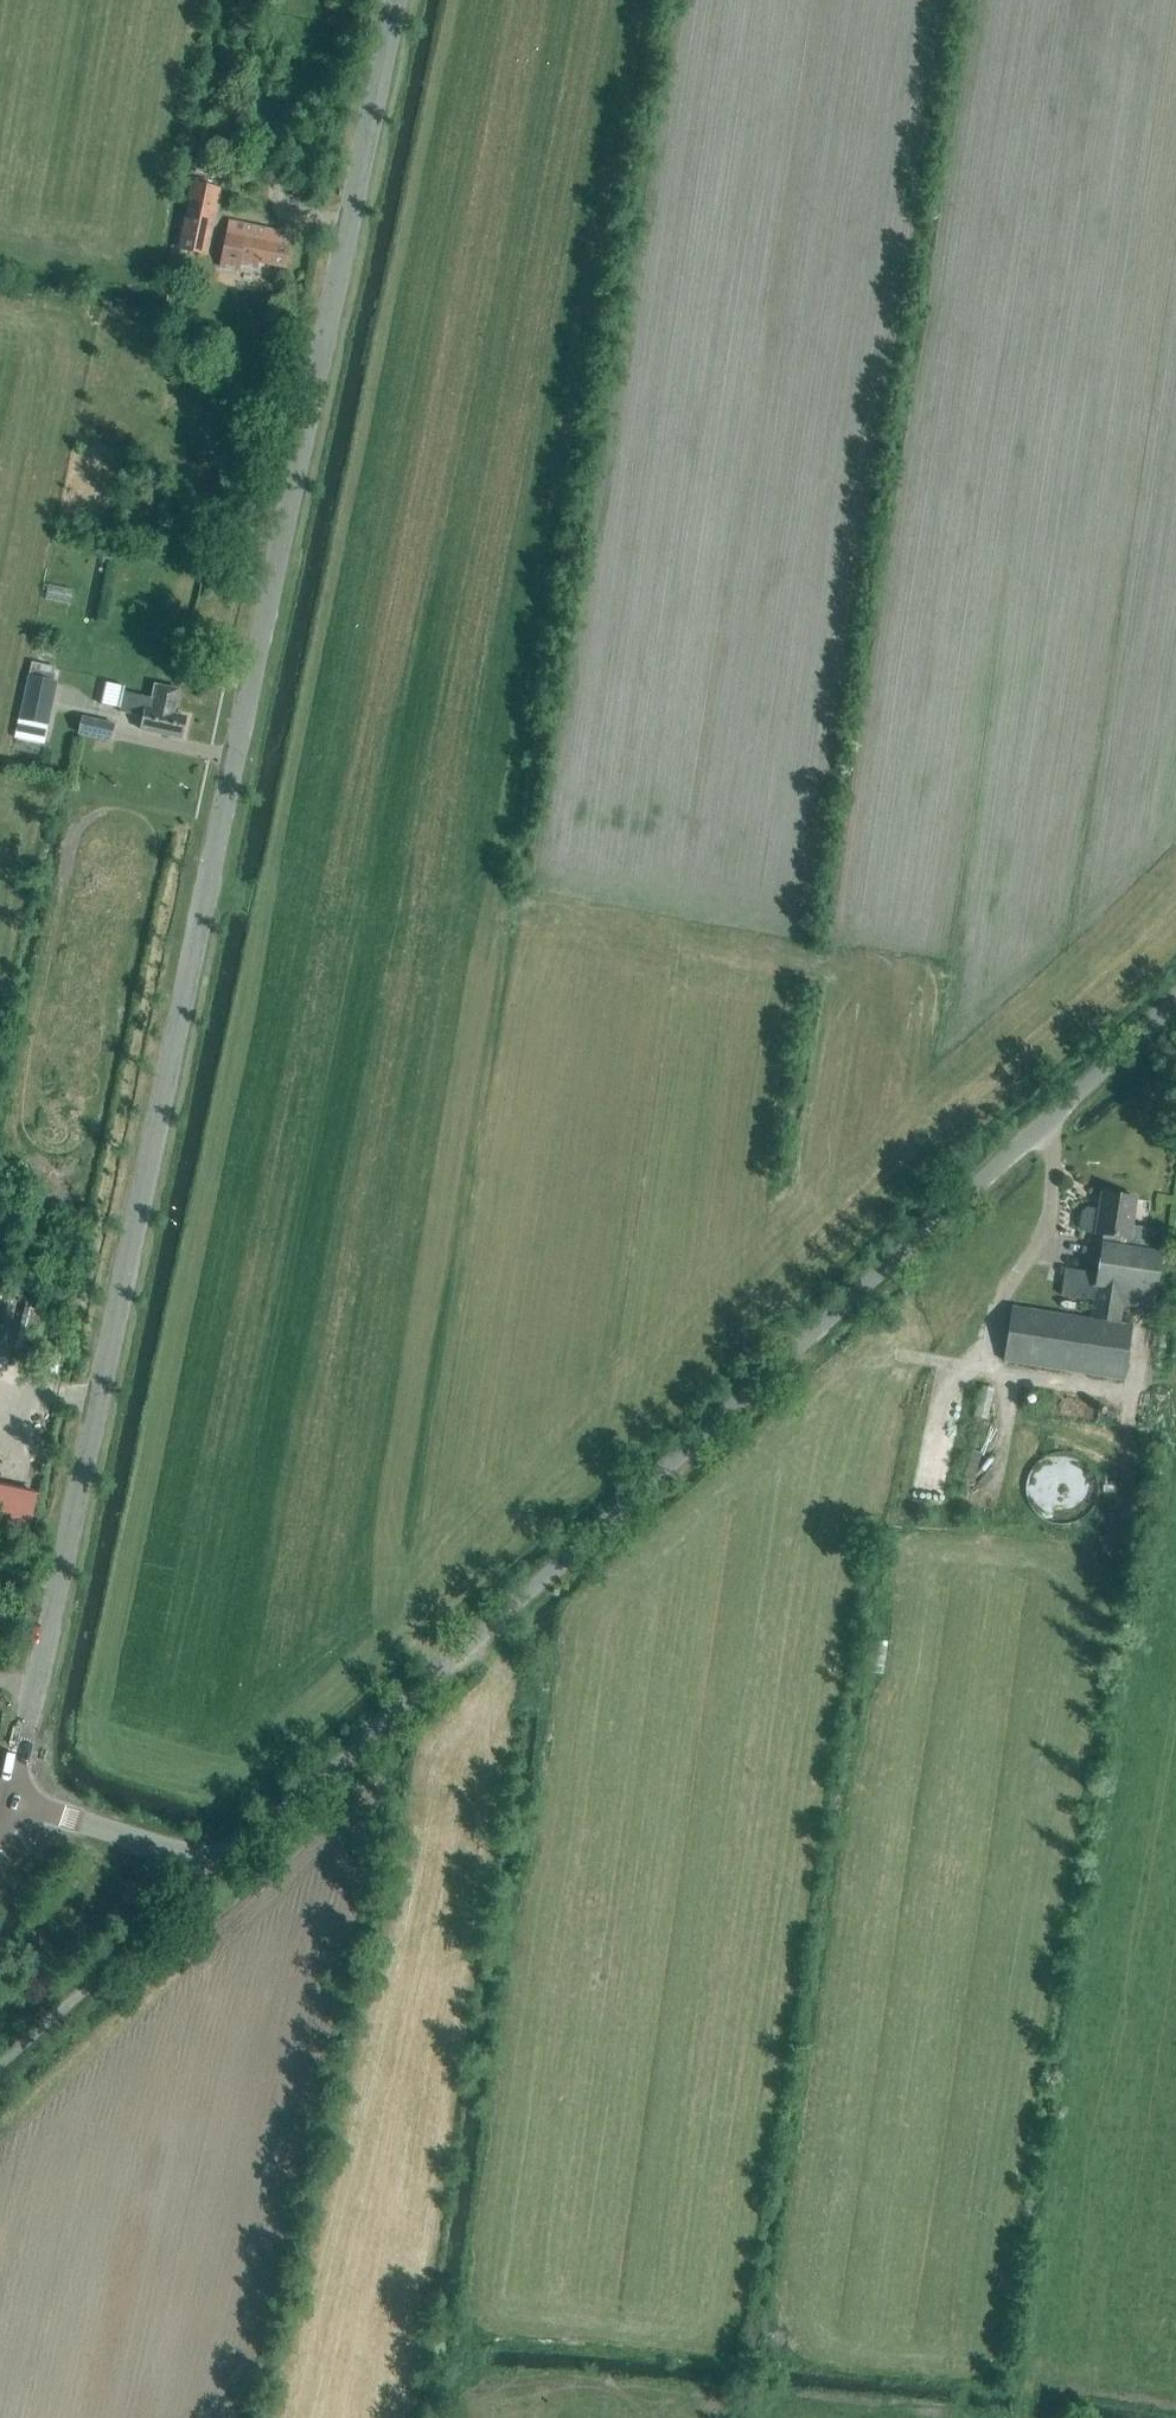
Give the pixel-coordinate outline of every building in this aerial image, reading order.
[(203,278),(217,211),(188,205),(174,272),(203,278)] [(285,269),(290,248),(280,247),(283,233),(230,222),(221,268),(239,272),(240,266),(258,269),(259,264),(285,269)] [(31,661),(29,675),(54,680),(57,667),(31,661)] [(49,725),(58,681),(54,680),(29,675),(19,719),(49,725)] [(178,690),(154,685),(152,697),(124,692),(120,711),(144,716),(141,731),(181,739),(186,717),(173,715),(176,702),(178,690)] [(111,742),(116,724),(82,715),(78,733),(111,742)] [(1132,1225),(1136,1197),(1102,1192),(1099,1209),(1087,1207),(1082,1211),(1079,1226),(1083,1232),(1095,1233),(1095,1234),(1105,1235),(1104,1244),(1102,1244),(1098,1275),(1065,1270),(1061,1297),(1091,1301),(1088,1319),(1011,1307),(1003,1361),(1124,1379),(1131,1326),(1120,1325),(1123,1306),(1153,1311),(1162,1252),(1155,1251),(1158,1230),(1132,1225)] [(975,1416),(987,1419),(994,1389),(982,1386),(975,1416)] [(1028,1479),(1028,1482),(1027,1485),(1027,1488),(1027,1492),(1028,1495),(1029,1498),(1030,1501),(1031,1503),(1032,1506),(1034,1509),(1036,1511),(1038,1513),(1041,1515),(1043,1517),(1046,1519),(1048,1520),(1051,1521),(1054,1522),(1057,1523),(1060,1523),(1064,1523),(1067,1523),(1070,1522),(1073,1522),(1076,1521),(1078,1519),(1081,1518),(1084,1516),(1086,1514),(1088,1512),(1090,1510),(1092,1507),(1094,1504),(1095,1502),(1096,1499),(1097,1496),(1098,1493),(1098,1490),(1098,1486),(1098,1483),(1097,1480),(1096,1477),(1095,1474),(1094,1472),(1093,1469),(1091,1466),(1089,1464),(1087,1462),(1085,1460),(1082,1458),(1079,1456),(1077,1455),(1074,1454),(1071,1453),(1068,1452),(1065,1452),(1062,1452),(1058,1452),(1055,1453),(1052,1453),(1049,1454),(1047,1456),(1044,1457),(1041,1459),(1039,1461),(1037,1463),(1035,1465),(1033,1468),(1031,1471),(1030,1473),(1029,1476),(1028,1479)] [(1,1515),(24,1515),(24,1488),(1,1488),(1,1515)]
